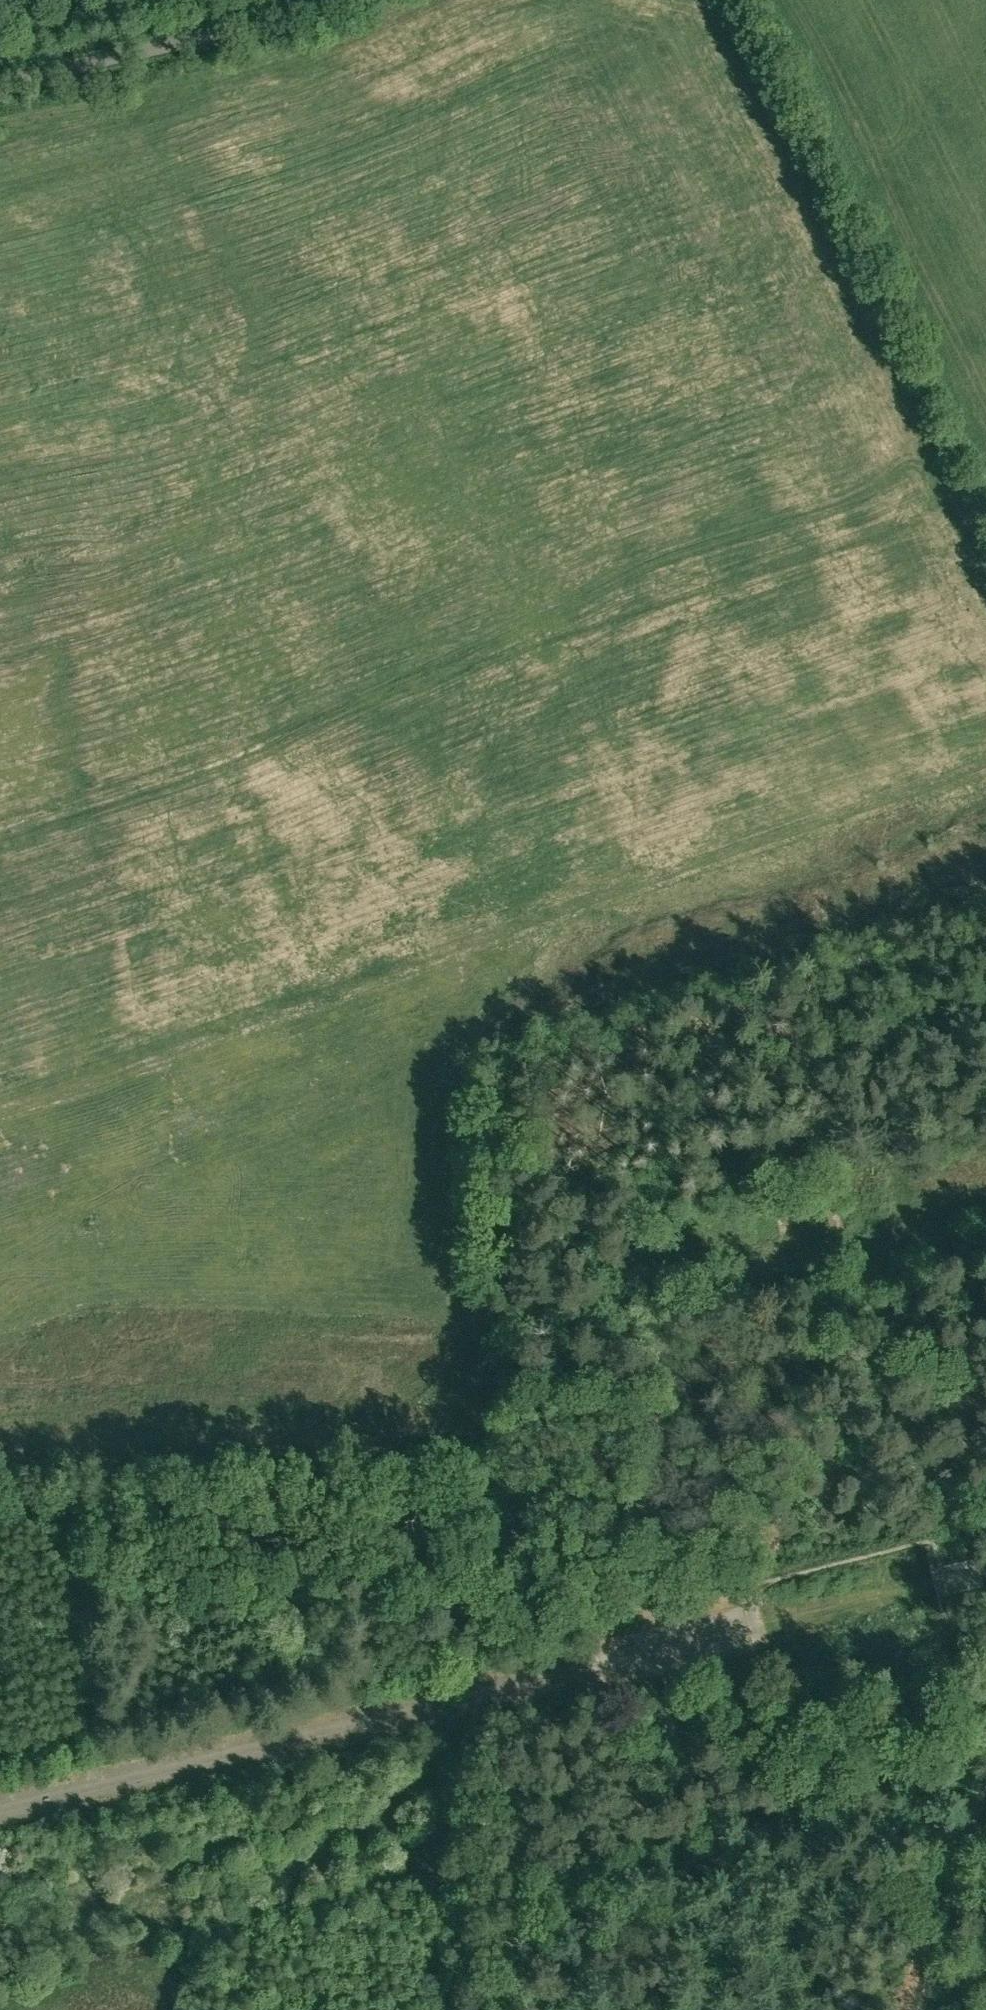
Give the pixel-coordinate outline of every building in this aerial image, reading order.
[(129,34),(128,27),(119,29),(121,36),(129,34)]
